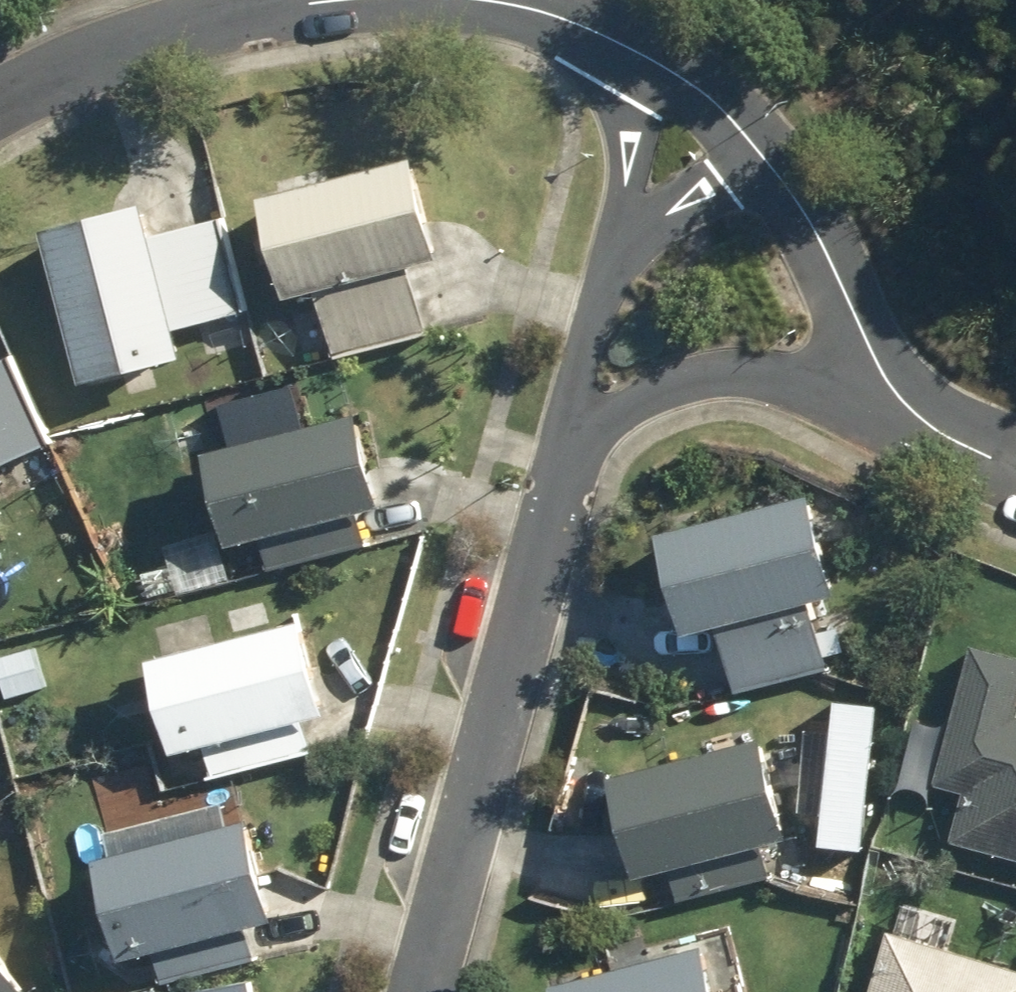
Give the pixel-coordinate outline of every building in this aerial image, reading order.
[(437,255),(412,155),(258,195),(284,295),(318,287),(337,357),(426,333),(409,263),(437,255)] [(140,201),(40,229),(81,382),(181,354),(175,329),(244,309),(219,220),(150,238),(140,201)] [(333,358),(325,327),(291,335),(297,366),(333,358)] [(50,443),(10,355),(0,360),(0,465),(50,443)] [(379,508),(354,410),(205,449),(229,544),(264,536),(273,569),(362,546),(354,515),(379,508)] [(832,594),(806,496),(658,535),(684,630),(713,622),(732,694),(827,669),(809,600),(832,594)] [(322,716),(298,618),(148,655),(172,752),(207,744),(216,776),(305,753),(297,721),(322,716)] [(1015,859),(1015,716),(1015,712),(1015,655),(969,643),(934,783),(963,791),(950,842),(1015,859)] [(7,697),(44,686),(32,647),(0,656),(0,674),(7,697)] [(785,836),(759,738),(608,777),(633,875),(785,836)] [(269,919),(243,821),(94,861),(120,958),(154,948),(163,981),(253,957),(245,926),(269,919)] [(885,933),(868,991),(1015,991),(1015,970),(885,933)] [(700,947),(549,986),(551,991),(712,991),(700,947)] [(0,959),(0,991),(23,991),(0,959)]
